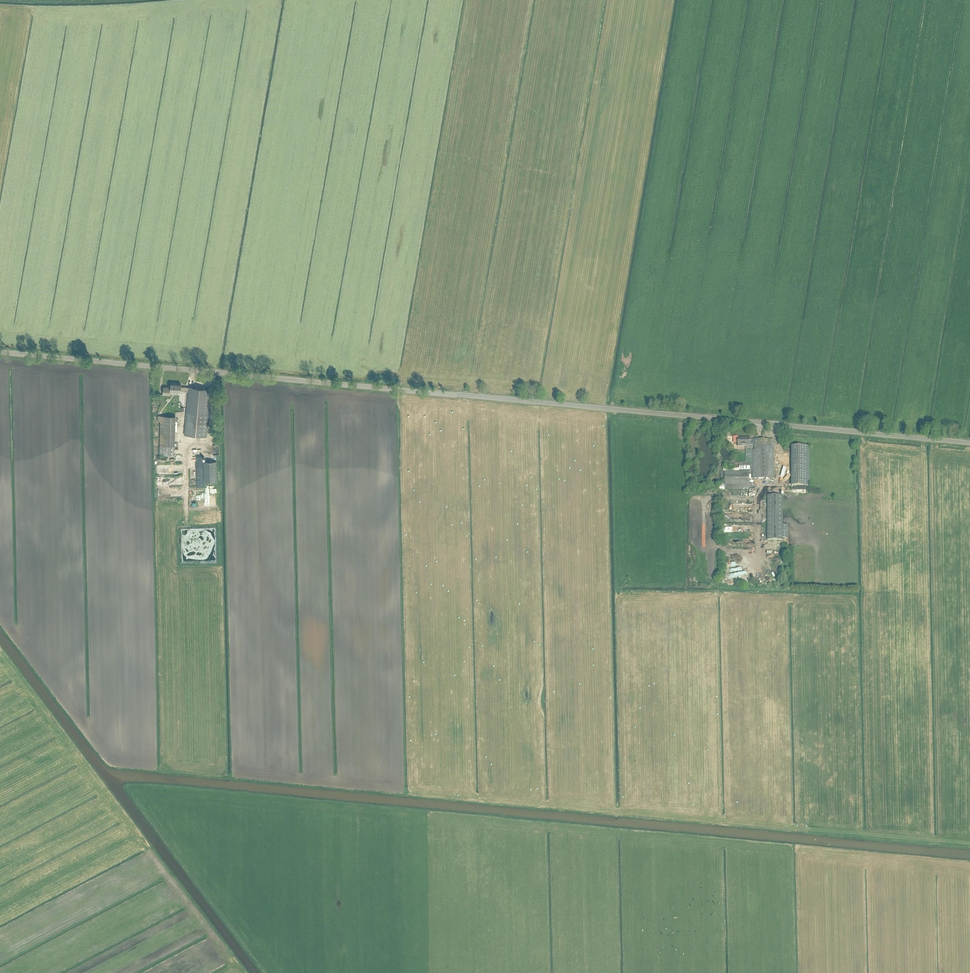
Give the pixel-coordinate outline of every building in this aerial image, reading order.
[(164,386),(163,394),(170,394),(171,390),(180,391),(188,391),(184,434),(207,436),(211,389),(181,386),(181,384),(171,383),(171,387),(164,386)] [(161,419),(160,444),(160,453),(174,454),(175,415),(157,415),(157,419),(161,419)] [(752,447),(752,479),(774,479),(774,440),(754,440),(754,441),(750,441),(750,438),(738,438),(738,447),(752,447)] [(809,448),(791,448),(791,488),(797,488),(796,490),(806,490),(806,488),(808,488),(809,448)] [(203,461),(203,481),(215,481),(216,461),(203,461)] [(724,489),(749,489),(749,479),(749,472),(724,472),(724,489)] [(782,496),(767,496),(767,540),(782,540),(782,496)]
